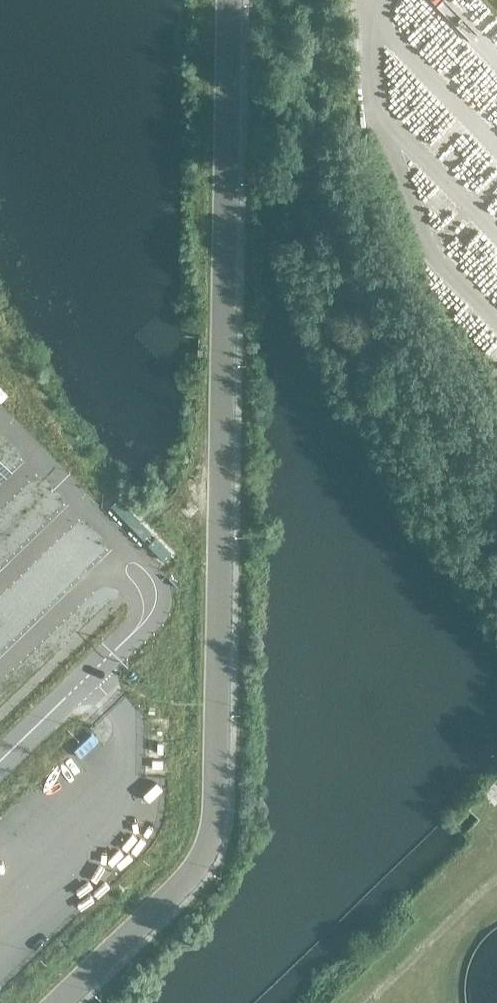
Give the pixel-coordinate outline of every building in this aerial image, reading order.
[(11,467),(0,456),(0,477),(11,467)] [(154,537),(148,543),(163,559),(170,553),(154,537)]
